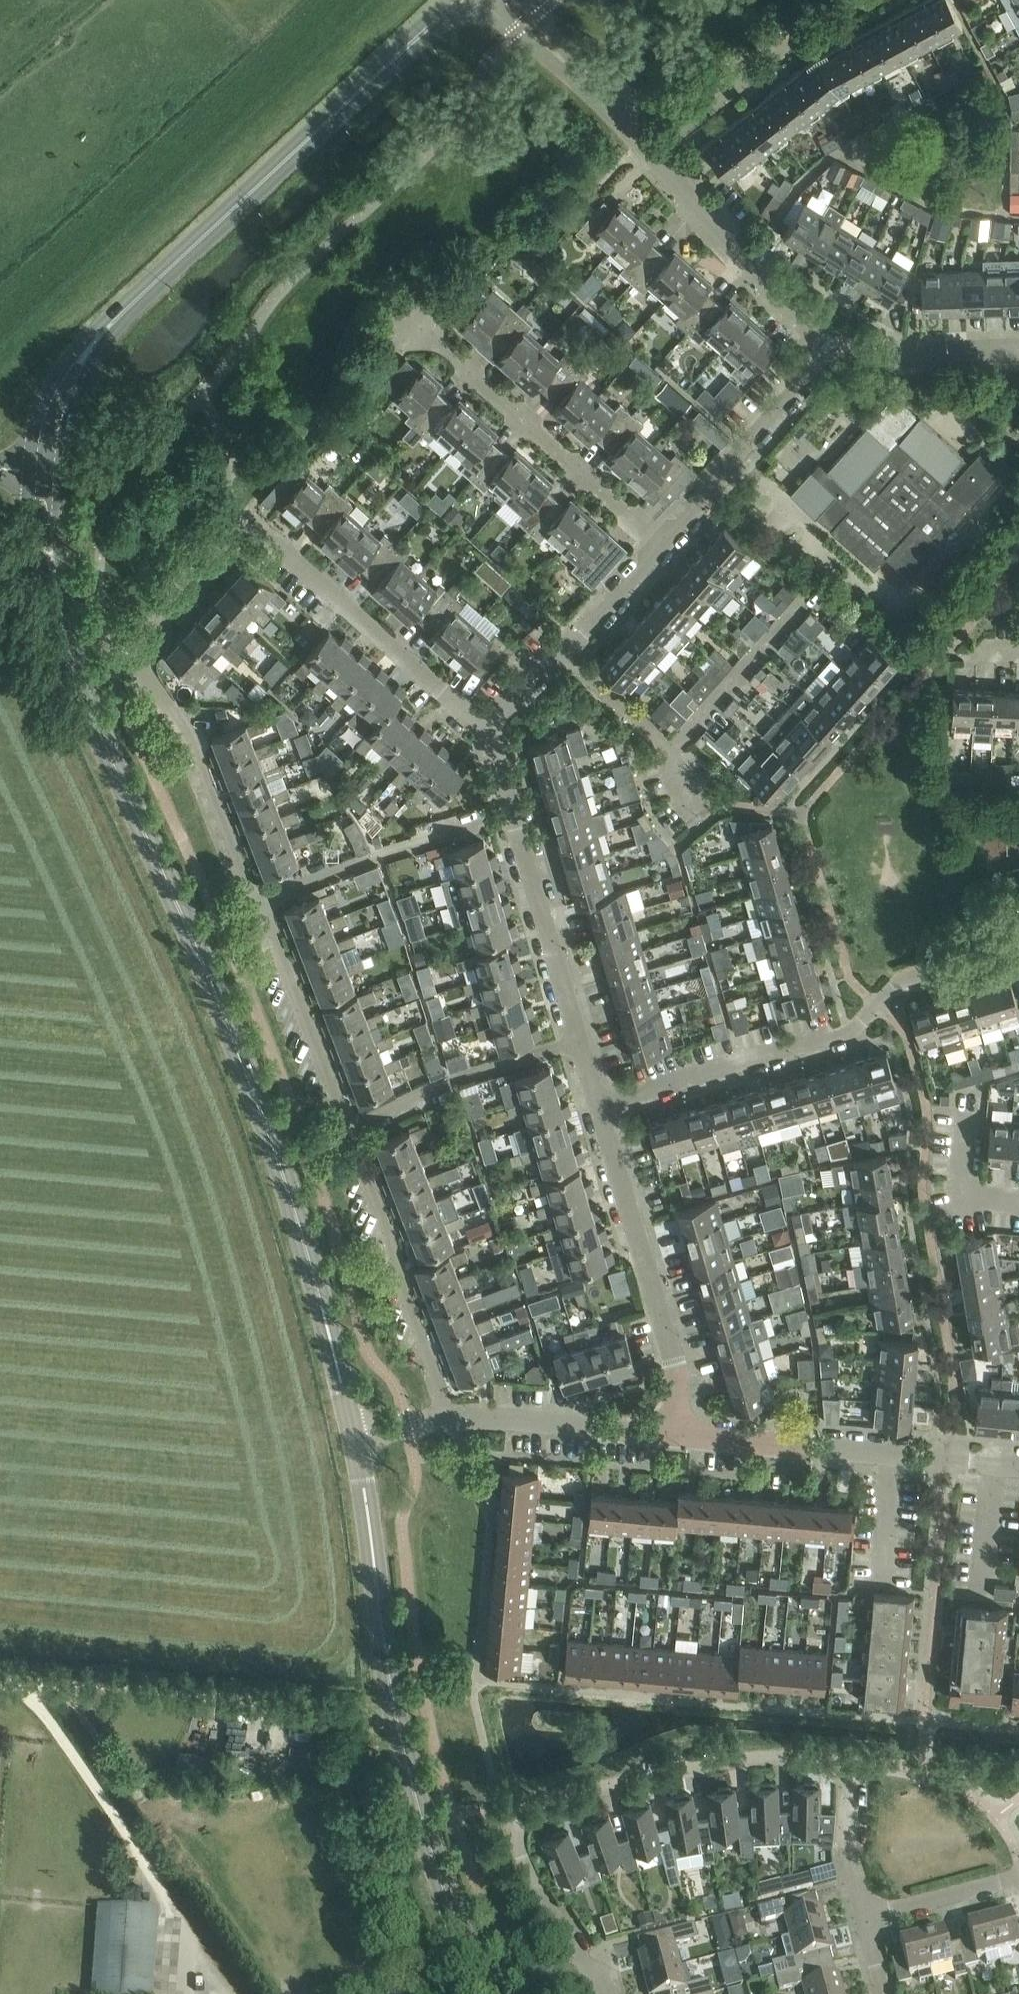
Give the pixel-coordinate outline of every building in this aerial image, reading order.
[(699,150),(710,163),(713,161),(729,180),(839,93),(963,26),(951,5),(955,2),(954,0),(923,0),(819,56),(815,50),(809,54),(813,60),(699,150)] [(1008,8),(1018,2),(1018,0),(1003,0),(1008,8)] [(1008,8),(1017,26),(1018,25),(1018,2),(1008,8)] [(962,9),(966,17),(974,12),(970,5),(969,6),(969,5),(962,9)] [(981,22),(971,27),(971,28),(978,41),(988,35),(981,22)] [(989,41),(981,45),(981,46),(987,57),(996,53),(989,41)] [(1004,69),(996,73),(1000,80),(1008,76),(1004,69)] [(938,82),(942,90),(960,81),(956,72),(938,82)] [(1000,80),(1000,81),(1005,91),(1009,88),(1015,82),(1011,75),(1008,77),(1008,76),(1000,80)] [(1008,94),(1012,109),(1018,109),(1018,91),(1008,94)] [(880,113),(885,121),(902,112),(898,103),(880,113)] [(1011,151),(1013,151),(1018,151),(1018,130),(1011,130),(1011,142),(1011,151)] [(821,144),(826,153),(843,144),(839,135),(821,144)] [(1010,159),(1010,171),(1018,171),(1018,151),(1013,151),(1011,151),(1010,159)] [(839,182),(840,180),(840,179),(845,167),(835,162),(828,177),(839,182)] [(845,167),(840,179),(853,185),(853,184),(858,187),(860,184),(864,176),(865,175),(859,172),(846,165),(846,166),(845,167)] [(1018,191),(1018,190),(1018,171),(1010,171),(1010,191),(1018,191)] [(864,176),(860,184),(862,185),(873,191),(876,193),(880,195),(884,187),(877,183),(873,181),(864,176)] [(774,195),(782,200),(794,183),(785,178),(774,195)] [(884,187),(880,195),(888,199),(892,192),(884,187)] [(1009,211),(1018,211),(1018,194),(1010,194),(1010,200),(1009,211)] [(900,206),(908,210),(912,203),(905,199),(900,206)] [(593,239),(609,253),(639,220),(620,203),(613,210),(604,201),(576,233),(588,244),(593,239)] [(784,236),(802,248),(823,215),(805,203),(784,236)] [(912,203),(908,210),(914,214),(915,214),(916,215),(917,212),(920,207),(912,203)] [(823,215),(802,248),(819,259),(840,226),(847,215),(846,215),(829,204),(823,215)] [(914,214),(913,216),(928,223),(931,212),(925,210),(920,207),(917,212),(916,215),(915,214),(914,214)] [(931,231),(930,234),(946,239),(952,219),(936,214),(935,215),(931,231)] [(961,225),(962,217),(953,215),(952,219),(951,224),(961,225)] [(971,217),(970,227),(971,227),(989,229),(990,220),(990,219),(971,217)] [(639,220),(609,253),(625,267),(620,272),(632,283),(660,252),(651,244),(657,237),(639,220)] [(995,220),(994,228),(1011,230),(1012,222),(995,220)] [(840,226),(819,259),(836,270),(837,269),(858,237),(840,226)] [(837,269),(836,270),(854,281),(875,248),(858,237),(837,269)] [(875,248),(854,281),(871,292),(892,259),(875,248)] [(660,252),(632,283),(644,294),(648,288),(664,302),(694,269),(675,253),(669,260),(660,252)] [(892,259),(871,292),(889,303),(910,270),(892,259)] [(547,275),(546,261),(535,262),(536,279),(544,288),(552,279),(547,275)] [(694,269),(664,302),(680,316),(675,322),(688,333),(716,301),(707,293),(713,286),(694,269)] [(984,271),(985,310),(1005,310),(1004,270),(984,271)] [(1005,310),(1018,309),(1018,270),(1004,270),(1005,310)] [(963,272),(964,311),(985,310),(984,271),(963,272)] [(573,272),(564,282),(575,292),(584,282),(573,272)] [(922,312),(944,312),(943,272),(921,273),(922,312)] [(943,272),(944,312),(964,311),(963,272),(943,272)] [(552,279),(545,287),(556,297),(564,288),(553,278),(552,279)] [(584,282),(575,292),(587,302),(596,292),(584,281),(584,282)] [(485,337),(494,345),(521,315),(493,289),(487,296),(474,284),(451,309),(465,321),(458,328),(477,345),(485,337)] [(608,298),(600,306),(606,311),(613,302),(608,298)] [(716,301),(688,333),(699,344),(704,338),(720,353),(750,319),(731,302),(725,309),(716,301)] [(614,304),(605,314),(616,324),(625,314),(614,304)] [(585,306),(579,313),(603,334),(609,327),(585,306)] [(496,362),(514,378),(519,373),(544,345),(528,331),(533,326),(521,315),(494,345),(503,354),(496,362)] [(750,319),(720,353),(736,367),(731,372),(744,383),(778,345),(750,319)] [(621,324),(613,333),(625,343),(633,334),(621,324)] [(519,373),(514,378),(533,395),(540,387),(549,395),(577,365),(565,354),(560,359),(544,345),(519,373)] [(637,355),(630,363),(637,369),(644,362),(637,355)] [(665,356),(657,364),(666,373),(667,371),(674,364),(665,356)] [(403,436),(408,441),(445,400),(436,391),(442,384),(423,367),(419,371),(406,360),(383,385),(396,397),(394,400),(410,415),(405,420),(412,426),(403,436)] [(551,412),(570,428),(600,395),(584,381),(589,376),(577,365),(549,395),(559,403),(551,412)] [(653,370),(646,378),(655,386),(662,378),(653,370)] [(718,418),(743,390),(730,378),(715,396),(706,387),(696,398),(718,418)] [(681,393),(669,406),(680,416),(692,403),(681,393)] [(826,524),(832,530),(830,531),(875,571),(887,557),(912,580),(942,546),(937,541),(949,528),(950,529),(964,514),(963,513),(968,507),(969,508),(1002,472),(979,451),(969,463),(963,457),(964,457),(920,417),(918,420),(915,418),(917,416),(893,394),(865,425),(867,427),(827,471),(819,464),(811,472),(790,495),(815,517),(825,525),(826,524)] [(600,395),(570,428),(588,445),(595,438),(604,446),(632,415),(620,404),(615,409),(600,395)] [(445,400),(408,441),(413,446),(422,436),(429,442),(434,436),(449,450),(479,417),(461,401),(454,408),(445,400)] [(607,461),(625,478),(655,445),(639,431),(644,425),(632,415),(604,446),(613,454),(607,461)] [(479,417),(449,450),(465,464),(460,470),(473,481),(502,448),(492,440),(498,434),(479,417)] [(719,428),(714,433),(715,441),(722,447),(730,437),(719,428)] [(655,445),(625,478),(641,492),(647,485),(669,504),(697,473),(676,453),(671,459),(655,445)] [(502,448),(473,481),(485,492),(490,486),(506,501),(535,467),(516,451),(511,456),(502,448)] [(377,461),(368,470),(375,477),(384,467),(377,461)] [(296,462),(261,502),(268,508),(275,501),(280,506),(278,508),(298,525),(304,518),(314,527),(342,495),(329,484),(325,490),(308,475),(306,477),(303,473),(305,470),(296,462)] [(535,467),(506,501),(521,514),(516,520),(528,531),(556,499),(547,491),(554,484),(535,467)] [(406,491),(398,500),(404,505),(412,497),(406,491)] [(450,492),(443,499),(450,504),(456,497),(450,492)] [(316,542),(335,559),(364,525),(348,511),(353,506),(342,495),(314,527),(322,534),(316,542)] [(556,499),(528,531),(540,542),(544,536),(560,550),(590,517),(572,500),(565,507),(556,499)] [(454,506),(444,516),(455,525),(456,524),(464,516),(454,506)] [(608,533),(590,517),(560,550),(576,565),(571,570),(593,589),(621,557),(602,540),(608,533)] [(364,525),(335,559),(353,575),(360,568),(369,577),(397,545),(385,534),(380,539),(364,525)] [(710,545),(739,571),(753,555),(724,529),(710,545)] [(372,592),(391,608),(420,575),(404,561),(409,555),(397,545),(369,577),(378,585),(372,592)] [(696,560),(726,586),(739,571),(710,545),(696,560)] [(489,555),(488,556),(496,564),(498,562),(504,555),(496,548),(489,555)] [(506,556),(500,563),(508,571),(514,564),(506,556)] [(486,558),(475,570),(486,580),(497,568),(486,558)] [(683,575),(712,601),(726,586),(696,560),(683,575)] [(804,565),(801,569),(807,575),(813,568),(810,566),(807,563),(804,565)] [(231,583),(259,607),(268,597),(279,606),(286,599),(274,589),(275,588),(248,564),(238,575),(233,570),(225,578),(231,583)] [(420,575),(391,608),(409,625),(415,618),(425,626),(453,595),(441,584),(436,589),(420,575)] [(501,575),(496,580),(496,588),(502,593),(510,583),(501,575)] [(669,591),(698,616),(712,601),(683,575),(669,591)] [(215,601),(243,625),(252,615),(265,626),(271,619),(272,619),(259,607),(231,583),(222,593),(217,588),(210,596),(215,601)] [(515,585),(505,596),(518,607),(528,596),(515,585)] [(655,606),(684,632),(698,616),(669,591),(655,606)] [(762,591),(755,600),(763,608),(765,606),(771,599),(762,591)] [(833,616),(843,608),(844,606),(829,593),(825,597),(819,603),(833,616)] [(427,641),(446,658),(475,625),(459,611),(464,605),(453,595),(425,626),(434,634),(427,641)] [(782,598),(777,605),(783,610),(789,604),(782,598)] [(771,599),(765,606),(771,611),(777,605),(771,599)] [(199,619),(227,643),(236,633),(248,643),(255,635),(243,625),(215,601),(206,611),(200,606),(193,614),(199,619)] [(771,611),(777,617),(783,610),(777,605),(771,611)] [(641,621),(670,647),(676,652),(690,637),(684,632),(655,606),(641,621)] [(749,621),(742,629),(749,635),(756,641),(762,633),(769,626),(770,625),(757,613),(756,614),(749,621)] [(817,619),(810,613),(804,619),(811,626),(819,632),(826,626),(817,619)] [(184,637),(211,661),(220,651),(232,661),(239,653),(227,643),(199,619),(190,629),(185,624),(178,632),(184,637)] [(265,626),(264,628),(272,635),(280,627),(271,619),(265,626)] [(627,637),(656,663),(670,647),(641,621),(627,637)] [(475,625),(446,658),(465,675),(471,668),(481,676),(509,645),(496,633),(491,639),(475,625)] [(298,630),(292,636),(304,647),(310,642),(298,630)] [(313,667),(323,676),(348,649),(353,644),(346,637),(341,642),(329,632),(305,660),(295,672),(303,679),(313,667)] [(744,641),(750,647),(756,641),(749,635),(744,641)] [(855,652),(884,678),(898,662),(868,636),(854,651),(855,652)] [(211,661),(184,637),(174,647),(168,642),(162,650),(195,679),(204,668),(216,679),(222,671),(211,661)] [(614,652),(643,678),(656,663),(627,637),(614,652)] [(783,643),(797,655),(802,649),(789,637),(783,643)] [(791,662),(797,655),(783,643),(778,650),(791,662)] [(348,649),(323,676),(313,688),(321,695),(331,683),(341,692),(366,665),(371,659),(364,653),(359,658),(348,649)] [(840,667),(870,694),(884,678),(855,652),(854,651),(840,667)] [(628,694),(643,678),(614,652),(599,668),(628,694)] [(818,674),(856,709),(870,694),(840,667),(832,659),(818,674)] [(727,660),(721,666),(721,667),(728,672),(733,666),(727,660)] [(366,665),(341,692),(331,704),(339,711),(349,699),(359,709),(384,681),(389,675),(382,669),(377,674),(366,665)] [(272,667),(264,675),(274,684),(281,675),(272,667)] [(721,667),(715,673),(722,679),(728,672),(721,667)] [(761,668),(755,674),(762,680),(768,674),(761,668)] [(755,674),(749,681),(756,687),(762,680),(755,674)] [(818,674),(805,690),(843,724),(856,709),(818,674)] [(762,680),(756,687),(763,693),(769,686),(762,680)] [(384,681),(359,709),(349,720),(357,727),(367,715),(376,724),(391,709),(403,697),(402,696),(407,691),(399,685),(395,691),(384,681)] [(282,684),(275,691),(282,698),(289,691),(282,684)] [(790,706),(829,740),(843,724),(805,690),(790,706)] [(694,697),(700,703),(706,696),(699,691),(694,696),(694,697)] [(951,729),(973,730),(975,692),(953,691),(951,729)] [(975,692),(973,730),(994,731),(995,692),(975,692)] [(995,692),(994,731),(1014,732),(1016,693),(995,692)] [(688,703),(694,709),(700,703),(694,697),(694,696),(688,703)] [(734,698),(728,705),(735,711),(740,704),(734,698)] [(728,705),(722,711),(729,717),(735,711),(728,705)] [(785,729),(815,755),(829,740),(790,706),(777,721),(785,729)] [(226,708),(216,712),(220,722),(230,718),(226,708)] [(309,708),(301,716),(310,725),(318,716),(309,708)] [(374,744),(384,753),(409,726),(414,720),(407,713),(402,719),(391,709),(376,724),(366,736),(367,737),(356,748),(364,755),(374,744)] [(326,710),(317,720),(325,726),(333,717),(326,710)] [(222,763),(256,749),(251,736),(266,730),(262,720),(247,726),(247,725),(213,739),(218,753),(211,756),(215,766),(222,763)] [(771,744),(801,771),(815,755),(785,729),(777,721),(763,736),(771,744)] [(666,729),(672,734),(678,728),(672,722),(666,729)] [(420,735),(409,726),(384,753),(374,764),(382,771),(392,760),(402,769),(427,742),(432,736),(425,729),(420,735)] [(537,767),(574,756),(588,752),(581,728),(567,732),(568,736),(531,747),(537,767)] [(613,736),(615,744),(624,742),(622,734),(613,736)] [(701,735),(694,742),(701,748),(707,742),(701,735)] [(283,738),(270,743),(274,753),(287,748),(283,738)] [(427,742),(402,769),(392,780),(400,787),(410,776),(420,785),(445,758),(450,752),(443,745),(438,751),(427,742)] [(618,753),(627,750),(624,742),(615,744),(618,753)] [(230,784),(264,771),(260,758),(274,753),(270,743),(256,749),(222,763),(227,776),(220,778),(223,787),(230,784)] [(758,758),(788,785),(801,771),(771,744),(758,758)] [(330,749),(321,753),(326,764),(335,760),(330,749)] [(318,752),(309,755),(314,768),(323,764),(318,752)] [(627,754),(621,755),(623,762),(629,760),(627,754)] [(537,767),(543,787),(580,776),(574,756),(537,767)] [(445,758),(420,785),(410,796),(418,803),(428,792),(439,802),(463,774),(468,768),(460,761),(455,767),(445,758)] [(773,802),(788,785),(758,758),(743,775),(773,802)] [(992,762),(991,782),(993,782),(1012,783),(1012,773),(1012,763),(992,762)] [(972,773),(971,781),(987,782),(988,766),(972,764),(972,773)] [(239,807),(273,793),(268,781),(283,775),(279,765),(264,771),(230,784),(236,798),(228,801),(232,810),(239,807)] [(624,772),(628,783),(636,781),(632,769),(624,772)] [(945,779),(962,781),(971,781),(972,773),(963,772),(946,771),(945,779)] [(543,787),(549,806),(586,795),(580,776),(543,787)] [(632,799),(640,797),(636,781),(628,783),(632,799)] [(240,832),(248,829),(282,816),(277,803),(291,798),(288,788),(273,793),(239,807),(244,820),(237,823),(240,832)] [(364,792),(352,804),(361,812),(372,800),(364,792)] [(549,806),(554,826),(592,815),(586,795),(549,806)] [(755,795),(754,803),(763,804),(763,795),(755,795)] [(249,855),(256,852),(290,838),(286,826),(300,820),(296,810),(282,816),(248,829),(253,842),(246,845),(249,855)] [(637,817),(641,824),(649,820),(645,812),(637,817)] [(554,826),(560,845),(597,835),(592,815),(554,826)] [(372,818),(366,826),(375,834),(381,826),(372,818)] [(767,822),(731,818),(736,835),(742,856),(779,845),(773,824),(769,825),(767,822)] [(646,832),(654,827),(649,820),(641,824),(646,832)] [(324,825),(305,833),(309,842),(328,835),(324,825)] [(363,832),(349,836),(355,855),(369,850),(363,832)] [(305,833),(290,838),(256,852),(262,867),(255,869),(258,877),(264,875),(299,862),(294,848),(309,842),(305,833)] [(560,845),(566,865),(603,854),(597,835),(560,845)] [(379,836),(372,839),(375,848),(383,846),(383,844),(380,836),(379,836)] [(452,863),(456,876),(491,866),(498,864),(495,855),(488,857),(484,842),(451,852),(449,852),(449,853),(435,858),(437,867),(452,863)] [(448,844),(427,850),(427,851),(429,858),(434,857),(449,852),(451,852),(448,845),(448,844)] [(683,851),(686,863),(688,871),(696,869),(694,861),(691,845),(683,851)] [(779,845),(742,856),(747,875),(765,870),(785,864),(779,845)] [(662,851),(667,859),(675,855),(670,847),(662,851)] [(566,865),(572,885),(609,874),(603,854),(566,865)] [(671,867),(679,862),(675,855),(667,859),(671,867)] [(765,870),(747,875),(753,895),(791,884),(785,864),(765,870)] [(359,873),(354,875),(359,887),(383,878),(378,865),(366,870),(359,873)] [(459,887),(463,899),(498,889),(505,887),(502,878),(495,880),(491,866),(456,876),(441,880),(444,891),(459,887)] [(688,871),(690,879),(699,877),(696,869),(688,871)] [(578,906),(588,903),(588,902),(615,894),(615,893),(609,874),(572,885),(578,906)] [(688,893),(684,879),(683,878),(672,881),(676,896),(688,893)] [(791,884),(753,895),(759,914),(776,909),(796,903),(791,884)] [(696,893),(698,902),(715,897),(712,888),(696,893)] [(466,909),(470,922),(505,913),(512,911),(509,901),(502,903),(498,889),(463,899),(448,903),(451,914),(466,909)] [(588,902),(588,903),(594,922),(631,911),(625,890),(615,893),(615,894),(588,902)] [(296,933),(329,919),(325,907),(339,901),(335,891),(321,897),(321,896),(286,909),(292,924),(285,927),(288,936),(296,933)] [(686,894),(680,896),(682,904),(691,902),(688,893),(686,894)] [(391,896),(377,901),(385,924),(399,919),(391,896)] [(776,909),(759,914),(765,935),(802,924),(796,903),(776,909)] [(594,922),(600,941),(637,931),(631,911),(594,922)] [(708,921),(700,924),(703,932),(711,930),(722,927),(717,911),(706,914),(708,921)] [(419,912),(405,917),(408,926),(423,922),(419,912)] [(509,926),(505,913),(470,922),(455,927),(458,937),(472,932),(476,946),(513,936),(512,935),(518,933),(516,924),(509,926)] [(297,958),(304,955),(338,941),(333,929),(348,924),(344,914),(329,919),(296,933),(300,946),(293,948),(297,958)] [(385,924),(383,925),(390,947),(406,941),(399,919),(385,924)] [(713,938),(711,930),(703,932),(700,924),(691,926),(694,935),(702,932),(705,941),(713,938)] [(754,938),(759,958),(767,956),(771,955),(796,947),(808,944),(802,924),(765,935),(754,938)] [(600,941),(605,961),(643,950),(637,931),(600,941)] [(694,935),(688,936),(693,955),(704,952),(707,949),(705,941),(702,932),(694,935)] [(305,979),(312,976),(347,964),(342,951),(357,946),(356,943),(354,939),(353,937),(353,936),(338,941),(304,955),(309,968),(302,971),(305,979)] [(767,956),(759,958),(765,978),(776,974),(784,972),(814,963),(808,944),(796,947),(771,955),(767,956)] [(727,945),(710,950),(711,952),(714,962),(716,970),(725,968),(733,965),(731,957),(727,945)] [(480,980),(514,970),(522,968),(519,958),(511,960),(507,946),(473,956),(473,957),(457,961),(460,971),(476,967),(480,980)] [(605,961),(611,981),(648,970),(643,950),(605,961)] [(416,953),(414,954),(418,967),(427,965),(423,951),(416,953)] [(372,956),(362,959),(365,968),(375,964),(372,956)] [(361,958),(347,964),(312,976),(318,991),(311,993),(314,1002),(321,1000),(356,987),(351,974),(365,968),(362,959),(361,958)] [(784,972),(776,974),(782,994),(809,986),(820,983),(814,963),(784,972)] [(418,968),(421,982),(434,978),(430,964),(418,968)] [(700,967),(703,975),(711,973),(709,965),(700,967)] [(716,970),(719,979),(727,976),(725,968),(716,970)] [(483,990),(486,1003),(521,993),(528,991),(525,981),(518,983),(514,970),(480,980),(464,984),(467,994),(483,990)] [(611,981),(617,1000),(654,989),(648,970),(611,981)] [(405,973),(397,976),(401,985),(409,982),(413,980),(414,980),(410,971),(405,973)] [(713,982),(711,973),(703,975),(705,984),(713,982)] [(990,988),(1000,1022),(1000,1024),(1018,1018),(1018,1010),(1011,981),(990,988)] [(782,994),(770,997),(777,1021),(789,1017),(788,1015),(789,1014),(826,1004),(820,983),(809,986),(782,994)] [(990,988),(970,993),(981,1030),(1000,1024),(1000,1022),(990,988)] [(617,1000),(623,1020),(660,1009),(654,989),(617,1000)] [(330,1022),(323,1025),(326,1034),(334,1031),(368,1018),(363,1005),(377,1000),(373,990),(359,995),(325,1008),(330,1022)] [(489,1013),(493,1026),(528,1016),(535,1014),(532,1004),(525,1006),(521,993),(486,1003),(471,1007),(474,1017),(489,1013)] [(970,993),(951,999),(961,1035),(981,1030),(970,993)] [(725,1001),(728,1009),(735,1007),(733,999),(725,1001)] [(951,999),(931,1005),(941,1041),(942,1043),(945,1051),(946,1051),(964,1046),(961,1035),(951,999)] [(711,1006),(714,1015),(715,1014),(722,1012),(720,1004),(711,1006)] [(735,1035),(749,1030),(741,1005),(735,1007),(728,1009),(735,1035)] [(931,1005),(910,1011),(921,1047),(941,1041),(931,1005)] [(431,1012),(433,1019),(434,1018),(445,1015),(443,1008),(431,1012)] [(623,1020),(628,1039),(666,1029),(660,1009),(623,1020)] [(716,1023),(725,1021),(722,1012),(715,1014),(714,1015),(716,1023)] [(342,1053),(376,1040),(371,1028),(386,1022),(384,1018),(382,1013),(368,1018),(334,1031),(339,1045),(332,1048),(335,1056),(342,1053)] [(451,1013),(445,1015),(434,1018),(437,1029),(454,1024),(451,1013)] [(532,1029),(528,1016),(493,1026),(478,1030),(481,1040),(496,1036),(500,1050),(535,1040),(535,1039),(542,1037),(539,1027),(532,1029)] [(671,1049),(666,1029),(628,1039),(634,1060),(671,1049)] [(344,1079),(351,1077),(385,1063),(380,1050),(403,1041),(399,1032),(376,1040),(342,1053),(347,1067),(340,1070),(344,1079)] [(433,1037),(420,1042),(422,1048),(435,1043),(433,1037)] [(434,1045),(422,1049),(425,1060),(437,1056),(434,1045)] [(886,1054),(866,1060),(877,1097),(878,1098),(880,1107),(900,1101),(886,1054)] [(437,1056),(425,1060),(431,1076),(444,1072),(445,1072),(440,1055),(439,1055),(437,1056)] [(399,1057),(385,1063),(351,1077),(357,1091),(349,1094),(352,1101),(394,1086),(389,1072),(403,1067),(399,1057)] [(866,1060),(847,1065),(852,1081),(858,1102),(857,1103),(859,1112),(880,1107),(878,1098),(877,1097),(866,1060)] [(1003,1064),(1006,1073),(1014,1071),(1012,1062),(1003,1064)] [(981,1071),(972,1073),(975,1082),(983,1079),(996,1076),(992,1064),(980,1067),(981,1071)] [(515,1071),(498,1076),(500,1083),(503,1093),(507,1107),(522,1102),(524,1102),(558,1093),(564,1091),(561,1081),(555,1083),(550,1068),(539,1072),(537,1065),(530,1067),(515,1071)] [(847,1065),(827,1071),(835,1095),(838,1108),(840,1107),(857,1103),(858,1102),(852,1081),(847,1065)] [(827,1071),(808,1077),(815,1102),(819,1114),(838,1108),(835,1095),(827,1071)] [(967,1075),(954,1079),(956,1087),(967,1084),(975,1082),(972,1073),(967,1075)] [(1013,1076),(997,1081),(1000,1093),(1001,1093),(1014,1094),(1014,1090),(1015,1085),(1015,1084),(1013,1076)] [(808,1077),(788,1083),(798,1120),(819,1114),(815,1102),(808,1077)] [(788,1083),(767,1089),(782,1139),(802,1133),(799,1121),(798,1120),(788,1083)] [(767,1089),(747,1094),(751,1107),(758,1131),(758,1133),(762,1144),(782,1139),(767,1089)] [(522,1102),(507,1107),(510,1117),(525,1113),(529,1125),(564,1115),(571,1113),(568,1104),(561,1106),(558,1093),(524,1102),(522,1102)] [(747,1094),(728,1100),(738,1137),(758,1131),(751,1107),(747,1094)] [(940,1095),(940,1102),(940,1104),(949,1104),(949,1095),(940,1095)] [(728,1100),(708,1106),(710,1111),(719,1143),(719,1145),(722,1152),(741,1146),(739,1139),(738,1137),(728,1100)] [(708,1106),(689,1111),(693,1123),(700,1148),(719,1143),(710,1111),(708,1106)] [(689,1111),(670,1117),(673,1129),(680,1154),(700,1148),(693,1123),(689,1111)] [(529,1125),(514,1130),(517,1140),(521,1153),(536,1148),(571,1139),(578,1136),(575,1127),(568,1129),(564,1115),(529,1125)] [(670,1117),(648,1123),(659,1160),(680,1154),(673,1129),(670,1117)] [(986,1159),(1008,1161),(1012,1122),(990,1120),(986,1159)] [(1008,1161),(1018,1162),(1018,1122),(1012,1122),(1008,1161)] [(382,1159),(376,1162),(379,1169),(386,1167),(420,1154),(415,1141),(429,1136),(426,1126),(421,1128),(419,1123),(410,1127),(411,1131),(377,1144),(382,1159)] [(890,1140),(891,1149),(900,1147),(906,1146),(907,1132),(889,1135),(890,1140)] [(536,1148),(521,1153),(524,1163),(539,1159),(543,1173),(578,1162),(585,1160),(582,1150),(575,1152),(571,1139),(536,1148)] [(868,1139),(850,1142),(853,1155),(871,1152),(868,1139)] [(884,1139),(870,1142),(872,1151),(886,1148),(884,1139)] [(826,1144),(815,1147),(819,1160),(830,1157),(826,1144)] [(391,1181),(384,1183),(387,1192),(394,1190),(428,1176),(424,1164),(438,1158),(434,1148),(420,1154),(386,1167),(386,1168),(391,1181)] [(497,1153),(484,1157),(485,1162),(498,1159),(497,1153)] [(848,1161),(832,1164),(835,1186),(852,1183),(890,1177),(886,1157),(886,1156),(886,1155),(848,1161)] [(789,1165),(791,1173),(800,1171),(798,1162),(789,1164),(789,1165)] [(782,1174),(791,1173),(789,1165),(789,1164),(781,1166),(782,1174)] [(453,1167),(443,1171),(447,1181),(457,1177),(453,1167)] [(545,1181),(530,1186),(533,1196),(548,1192),(552,1205),(553,1205),(587,1195),(594,1193),(591,1183),(584,1185),(580,1170),(545,1181)] [(399,1203),(393,1206),(396,1215),(403,1213),(437,1199),(432,1186),(447,1181),(443,1171),(428,1176),(394,1190),(399,1203)] [(791,1173),(782,1174),(781,1175),(784,1187),(802,1184),(800,1171),(791,1173)] [(749,1175),(752,1184),(760,1181),(758,1173),(749,1175)] [(741,1177),(743,1186),(752,1184),(749,1175),(741,1177)] [(890,1177),(852,1183),(855,1203),(893,1197),(890,1177)] [(484,1180),(473,1185),(476,1193),(487,1189),(484,1180)] [(710,1186),(713,1195),(727,1191),(725,1182),(710,1186)] [(777,1184),(762,1188),(767,1206),(769,1205),(782,1201),(778,1187),(777,1184)] [(704,1185),(691,1189),(692,1192),(693,1198),(707,1194),(704,1185)] [(466,1188),(452,1193),(455,1203),(469,1198),(466,1188)] [(682,1195),(684,1203),(694,1200),(693,1198),(692,1192),(682,1195)] [(408,1225),(401,1228),(405,1237),(411,1234),(446,1221),(441,1209),(455,1203),(452,1193),(437,1199),(403,1213),(408,1225)] [(794,1210),(791,1194),(782,1197),(785,1212),(794,1210)] [(552,1205),(537,1209),(539,1218),(555,1213),(559,1227),(594,1218),(600,1216),(598,1206),(591,1208),(587,1195),(553,1205),(552,1205)] [(853,1204),(841,1206),(844,1226),(845,1226),(856,1224),(896,1217),(893,1197),(855,1203),(853,1204)] [(716,1201),(679,1212),(685,1232),(695,1229),(722,1221),(716,1201)] [(760,1210),(759,1210),(765,1230),(786,1224),(787,1223),(781,1204),(780,1204),(777,1205),(760,1210)] [(794,1227),(796,1235),(805,1233),(815,1231),(812,1211),(793,1214),(794,1227)] [(416,1247),(410,1250),(414,1260),(455,1245),(449,1231),(464,1225),(460,1216),(446,1221),(411,1234),(412,1235),(416,1247)] [(896,1217),(856,1224),(860,1244),(861,1244),(862,1244),(899,1238),(900,1237),(896,1217)] [(545,1232),(532,1236),(534,1243),(547,1240),(551,1254),(565,1250),(566,1250),(600,1241),(607,1239),(604,1229),(598,1231),(594,1218),(559,1227),(545,1232)] [(489,1221),(481,1224),(485,1236),(493,1233),(489,1221)] [(513,1221),(504,1223),(509,1241),(518,1239),(513,1221)] [(695,1229),(685,1232),(690,1251),(706,1247),(728,1241),(722,1221),(695,1229)] [(784,1229),(771,1233),(774,1245),(776,1245),(787,1242),(784,1231),(784,1229)] [(807,1241),(805,1233),(796,1235),(798,1243),(807,1241)] [(498,1236),(490,1239),(495,1252),(503,1249),(498,1236)] [(753,1236),(740,1240),(744,1254),(758,1250),(753,1236)] [(861,1244),(860,1244),(863,1264),(903,1257),(900,1237),(899,1238),(862,1244),(861,1244)] [(957,1243),(961,1265),(998,1259),(995,1237),(957,1243)] [(565,1250),(551,1254),(554,1265),(562,1262),(565,1276),(572,1274),(573,1273),(614,1261),(611,1252),(604,1254),(600,1241),(566,1250),(565,1250)] [(706,1247),(690,1251),(696,1271),(717,1265),(734,1260),(728,1241),(706,1247)] [(791,1244),(770,1250),(773,1262),(794,1256),(791,1244)] [(422,1282),(415,1284),(418,1294),(425,1291),(459,1278),(455,1266),(454,1264),(469,1258),(466,1249),(451,1255),(416,1268),(422,1282)] [(815,1256),(801,1259),(804,1273),(818,1270),(815,1256)] [(834,1257),(822,1258),(823,1269),(835,1268),(834,1257)] [(863,1264),(852,1266),(856,1286),(867,1285),(907,1278),(903,1257),(863,1264)] [(961,1265),(964,1286),(1002,1280),(998,1259),(961,1265)] [(717,1265),(696,1271),(702,1291),(704,1290),(740,1280),(734,1260),(717,1265)] [(794,1263),(782,1267),(788,1285),(800,1282),(794,1263)] [(513,1271),(499,1276),(504,1287),(517,1282),(513,1272),(513,1271)] [(430,1305),(423,1307),(427,1316),(434,1314),(468,1301),(463,1288),(478,1282),(474,1272),(459,1278),(425,1291),(426,1293),(430,1305)] [(814,1272),(804,1274),(805,1275),(809,1294),(816,1293),(818,1292),(814,1272)] [(704,1290),(702,1291),(708,1310),(716,1308),(745,1299),(757,1296),(750,1277),(740,1280),(704,1290)] [(907,1278),(867,1285),(870,1305),(871,1304),(872,1304),(886,1302),(910,1298),(907,1278)] [(583,1279),(572,1282),(576,1294),(587,1291),(583,1279)] [(525,1283),(524,1283),(528,1295),(540,1291),(536,1280),(525,1283)] [(964,1286),(968,1308),(1006,1301),(1002,1280),(964,1286)] [(801,1286),(790,1289),(793,1306),(796,1305),(804,1303),(801,1288),(801,1286)] [(816,1293),(809,1294),(811,1302),(819,1300),(818,1292),(816,1293)] [(439,1326),(432,1328),(436,1339),(443,1337),(477,1323),(472,1310),(487,1305),(483,1295),(468,1301),(434,1314),(434,1315),(439,1326)] [(542,1298),(530,1302),(533,1313),(546,1309),(542,1298)] [(871,1304),(870,1305),(874,1326),(885,1324),(885,1329),(902,1326),(901,1322),(914,1319),(910,1298),(886,1302),(872,1304),(871,1304)] [(716,1308),(708,1310),(714,1330),(747,1321),(751,1319),(745,1299),(716,1308)] [(968,1308),(972,1329),(1009,1323),(1006,1301),(968,1308)] [(525,1309),(517,1312),(521,1323),(529,1320),(525,1309)] [(747,1321),(714,1330),(719,1351),(732,1347),(757,1339),(769,1336),(763,1316),(751,1319),(747,1321)] [(799,1319),(800,1328),(801,1327),(809,1325),(807,1317),(799,1319)] [(447,1349),(441,1352),(444,1360),(451,1358),(485,1345),(480,1333),(495,1327),(491,1318),(477,1323),(443,1337),(447,1349)] [(614,1336),(601,1340),(610,1373),(611,1375),(613,1383),(623,1380),(621,1373),(635,1368),(625,1333),(624,1333),(620,1319),(610,1321),(614,1336)] [(975,1351),(1013,1345),(1018,1344),(1018,1321),(1009,1323),(972,1329),(975,1351)] [(587,1328),(574,1332),(578,1347),(578,1348),(585,1373),(588,1382),(590,1389),(600,1387),(598,1379),(611,1375),(610,1373),(601,1340),(597,1325),(587,1328)] [(810,1334),(809,1325),(801,1327),(800,1328),(802,1336),(810,1334)] [(816,1326),(817,1335),(826,1333),(824,1325),(816,1326)] [(532,1328),(523,1331),(527,1344),(536,1341),(532,1328)] [(568,1350),(554,1354),(566,1393),(567,1396),(577,1393),(575,1386),(588,1382),(585,1373),(578,1348),(578,1347),(574,1332),(564,1335),(568,1350)] [(826,1333),(817,1335),(818,1342),(827,1340),(826,1333)] [(451,1373),(449,1374),(453,1384),(459,1382),(483,1373),(494,1369),(505,1365),(500,1351),(503,1350),(499,1339),(485,1345),(451,1358),(451,1359),(456,1371),(451,1373)] [(732,1347),(719,1351),(725,1370),(763,1359),(757,1339),(732,1347)] [(879,1339),(877,1361),(916,1364),(918,1343),(879,1339)] [(827,1340),(818,1342),(819,1356),(835,1355),(832,1340),(827,1340)] [(1002,1353),(1004,1362),(1015,1360),(1013,1351),(1002,1353)] [(813,1352),(801,1353),(802,1365),(814,1364),(815,1364),(814,1352),(813,1352)] [(992,1364),(1004,1362),(1002,1353),(991,1355),(992,1364)] [(976,1358),(961,1359),(962,1375),(977,1374),(976,1358)] [(763,1359),(725,1370),(731,1390),(768,1379),(763,1359)] [(839,1359),(821,1360),(822,1376),(840,1375),(839,1359)] [(877,1361),(875,1381),(914,1385),(916,1364),(877,1361)] [(535,1365),(527,1371),(527,1381),(545,1382),(542,1365),(535,1365)] [(833,1376),(821,1377),(821,1378),(822,1394),(835,1393),(833,1377),(833,1376)] [(979,1389),(975,1426),(998,1428),(1002,1391),(1002,1387),(1003,1378),(992,1377),(992,1378),(991,1390),(979,1389)] [(998,1428),(1018,1430),(1018,1393),(1013,1392),(1011,1392),(1012,1380),(1013,1379),(1003,1378),(1002,1387),(1002,1391),(998,1428)] [(768,1379),(731,1390),(737,1411),(775,1400),(768,1379)] [(807,1389),(816,1388),(815,1379),(806,1380),(807,1389)] [(875,1381),(873,1401),(912,1405),(914,1385),(875,1381)] [(841,1398),(823,1397),(823,1398),(823,1399),(824,1422),(825,1422),(839,1424),(841,1398)] [(910,1427),(912,1405),(873,1401),(871,1423),(910,1427)] [(508,1465),(507,1474),(509,1474),(522,1475),(523,1467),(508,1465)] [(504,1474),(502,1495),(536,1498),(538,1477),(504,1474)] [(576,1503),(585,1503),(585,1494),(576,1493),(576,1503)] [(677,1527),(676,1528),(697,1530),(697,1529),(700,1495),(679,1493),(678,1503),(677,1527)] [(502,1495),(500,1516),(534,1519),(536,1498),(502,1495)] [(592,1495),(589,1529),(611,1531),(615,1497),(592,1495)] [(700,1495),(697,1529),(719,1531),(722,1497),(700,1495)] [(615,1497),(611,1531),(632,1533),(634,1499),(615,1497)] [(722,1497),(719,1531),(741,1533),(744,1499),(724,1497),(722,1497)] [(634,1499),(632,1533),(654,1535),(658,1501),(634,1499)] [(744,1499),(741,1533),(763,1535),(766,1501),(750,1499),(744,1499)] [(658,1501),(654,1535),(676,1537),(676,1528),(677,1527),(678,1503),(658,1501)] [(766,1501),(763,1535),(783,1537),(787,1503),(771,1501),(766,1501)] [(787,1503),(783,1537),(806,1539),(809,1505),(788,1503),(787,1503)] [(809,1505),(806,1539),(832,1541),(835,1507),(831,1507),(811,1505),(809,1505)] [(835,1507),(832,1541),(848,1543),(852,1509),(835,1507)] [(582,1534),(584,1515),(574,1515),(572,1533),(571,1533),(570,1546),(581,1547),(582,1534)] [(500,1516),(497,1543),(532,1546),(532,1541),(534,1520),(534,1519),(500,1516)] [(497,1544),(496,1561),(530,1565),(532,1546),(497,1543),(497,1544)] [(570,1558),(569,1568),(579,1568),(580,1559),(570,1558)] [(495,1563),(494,1580),(528,1583),(530,1567),(530,1565),(496,1561),(495,1563)] [(569,1568),(568,1576),(578,1577),(579,1568),(569,1568)] [(598,1570),(597,1580),(606,1581),(607,1570),(598,1570)] [(607,1570),(606,1581),(616,1582),(617,1571),(607,1570)] [(641,1574),(640,1584),(649,1585),(650,1575),(641,1574)] [(650,1575),(649,1585),(659,1586),(660,1575),(650,1575)] [(771,1576),(770,1586),(779,1587),(780,1576),(771,1576)] [(780,1576),(779,1587),(788,1587),(789,1577),(780,1576)] [(673,1577),(672,1586),(682,1587),(683,1578),(673,1577)] [(684,1578),(683,1589),(693,1590),(693,1579),(684,1578)] [(693,1579),(693,1590),(702,1590),(703,1580),(693,1579)] [(494,1580),(492,1602),(526,1605),(526,1604),(528,1585),(528,1583),(494,1580)] [(813,1580),(813,1590),(822,1590),(823,1581),(813,1580)] [(823,1581),(822,1590),(831,1591),(832,1582),(823,1581)] [(727,1582),(726,1592),(728,1592),(734,1593),(735,1593),(736,1582),(727,1582)] [(736,1582),(735,1593),(745,1594),(745,1589),(746,1583),(736,1582)] [(586,1586),(585,1595),(594,1595),(595,1587),(595,1586),(586,1585),(586,1586)] [(595,1587),(594,1595),(603,1596),(604,1588),(604,1587),(595,1586),(595,1587)] [(994,1598),(1015,1600),(1016,1588),(995,1586),(994,1598)] [(629,1589),(628,1598),(637,1599),(638,1589),(629,1589)] [(638,1589),(637,1599),(646,1600),(647,1590),(638,1589)] [(758,1591),(758,1601),(767,1602),(768,1592),(758,1591)] [(768,1592),(767,1602),(776,1603),(777,1593),(768,1592)] [(671,1593),(671,1603),(680,1603),(681,1594),(671,1593)] [(782,1593),(781,1601),(789,1602),(789,1594),(782,1593)] [(681,1594),(680,1603),(689,1604),(690,1595),(681,1594)] [(904,1707),(906,1687),(914,1598),(873,1594),(863,1703),(904,1707)] [(584,1595),(584,1604),(593,1605),(594,1598),(594,1595),(585,1595),(584,1595)] [(802,1595),(801,1604),(810,1605),(811,1596),(802,1595)] [(811,1596),(810,1605),(819,1605),(820,1596),(811,1596)] [(715,1597),(714,1607),(723,1607),(724,1597),(715,1597)] [(724,1597),(723,1607),(732,1608),(733,1598),(724,1597)] [(555,1599),(555,1608),(565,1609),(566,1600),(565,1600),(555,1599)] [(839,1600),(836,1629),(846,1630),(849,1601),(839,1600)] [(492,1602),(490,1623),(524,1627),(526,1609),(526,1605),(492,1602)] [(949,1698),(974,1700),(974,1704),(999,1706),(1001,1686),(1000,1686),(1007,1611),(962,1607),(956,1681),(976,1682),(976,1687),(950,1685),(949,1698)] [(555,1608),(554,1617),(564,1618),(565,1609),(555,1608)] [(489,1628),(488,1645),(522,1649),(524,1630),(524,1627),(490,1623),(489,1628)] [(834,1650),(845,1651),(846,1636),(835,1635),(834,1650)] [(568,1640),(564,1674),(588,1676),(591,1643),(568,1640)] [(591,1643),(588,1676),(608,1678),(611,1645),(591,1643)] [(487,1649),(486,1668),(520,1671),(522,1652),(522,1649),(488,1645),(487,1649)] [(611,1645),(608,1678),(629,1680),(632,1646),(612,1645),(611,1645)] [(632,1646),(629,1680),(650,1682),(654,1648),(634,1647),(632,1646)] [(740,1656),(738,1680),(761,1682),(764,1649),(741,1646),(740,1656)] [(654,1648),(650,1682),(672,1684),(675,1650),(654,1648)] [(764,1649),(761,1682),(783,1684),(785,1650),(764,1649)] [(551,1650),(550,1661),(559,1662),(560,1651),(551,1650)] [(675,1650),(672,1684),(695,1686),(698,1652),(675,1650)] [(785,1650),(783,1684),(804,1686),(806,1652),(785,1650)] [(698,1652),(695,1686),(716,1688),(718,1654),(698,1652)] [(804,1686),(804,1688),(824,1690),(828,1654),(806,1652),(804,1686)] [(718,1654),(716,1688),(737,1690),(738,1682),(738,1680),(740,1656),(718,1654)] [(832,1670),(831,1685),(841,1686),(842,1671),(832,1670)] [(1011,1707),(1018,1708),(1018,1673),(1014,1672),(1013,1684),(1013,1687),(1011,1703),(1011,1707)] [(177,1749),(173,1769),(209,1775),(213,1755),(177,1749)] [(759,1788),(749,1789),(751,1814),(752,1831),(752,1832),(753,1832),(754,1842),(780,1841),(793,1840),(793,1830),(793,1828),(792,1813),(792,1812),(780,1813),(778,1787),(775,1787),(773,1784),(762,1785),(759,1788)] [(792,1787),(792,1812),(792,1813),(793,1828),(820,1829),(819,1841),(819,1845),(833,1846),(833,1836),(835,1819),(836,1813),(820,1813),(821,1787),(818,1787),(816,1784),(805,1784),(802,1787),(792,1787)] [(716,1792),(707,1793),(710,1819),(712,1836),(714,1847),(723,1846),(725,1846),(726,1845),(727,1844),(728,1843),(728,1842),(729,1841),(729,1840),(730,1839),(730,1838),(730,1836),(730,1835),(730,1833),(739,1832),(739,1834),(742,1856),(755,1854),(754,1844),(754,1842),(753,1832),(752,1832),(752,1831),(751,1814),(739,1815),(736,1790),(733,1791),(730,1788),(719,1789),(716,1792)] [(675,1800),(666,1801),(670,1827),(671,1827),(673,1843),(674,1844),(675,1844),(677,1854),(701,1849),(702,1851),(704,1863),(714,1861),(717,1860),(715,1849),(714,1849),(714,1847),(712,1836),(710,1819),(698,1821),(694,1796),(690,1797),(687,1794),(677,1796),(675,1800)] [(633,1810),(623,1812),(630,1838),(634,1852),(634,1853),(661,1846),(665,1864),(667,1871),(670,1883),(671,1883),(679,1882),(681,1881),(678,1868),(679,1867),(677,1855),(677,1854),(675,1844),(674,1844),(673,1843),(671,1827),(670,1827),(658,1831),(651,1805),(648,1806),(645,1804),(634,1807),(633,1810)] [(592,1823),(583,1826),(591,1851),(592,1851),(596,1862),(597,1866),(622,1858),(626,1869),(639,1866),(636,1855),(635,1855),(634,1853),(634,1852),(630,1838),(618,1842),(610,1817),(606,1819),(604,1817),(593,1820),(592,1823)] [(552,1840),(543,1844),(560,1882),(584,1871),(589,1883),(602,1877),(598,1868),(597,1868),(597,1866),(596,1862),(592,1851),(591,1851),(580,1856),(569,1832),(566,1834),(563,1832),(553,1836),(552,1840)] [(781,1884),(784,1895),(813,1888),(810,1876),(781,1884)] [(783,1919),(789,1939),(826,1929),(820,1907),(818,1908),(815,1895),(757,1910),(761,1925),(783,1919)] [(739,1898),(722,1901),(725,1914),(742,1911),(739,1898)] [(708,1901),(704,1907),(705,1914),(709,1914),(717,1912),(715,1903),(715,1900),(708,1901)] [(158,1911),(98,1906),(91,1993),(152,1993),(158,1911)] [(989,1920),(998,1953),(998,1954),(1000,1961),(1012,1957),(1011,1952),(1010,1950),(1018,1948),(1018,1950),(1018,1929),(1014,1930),(1010,1914),(989,1920)] [(651,1915),(637,1919),(640,1932),(652,1929),(654,1928),(651,1915)] [(741,1915),(729,1918),(731,1928),(744,1924),(741,1915)] [(612,1919),(600,1923),(605,1938),(618,1934),(612,1919)] [(971,1942),(960,1945),(966,1968),(978,1964),(977,1961),(977,1959),(985,1957),(985,1959),(987,1964),(1000,1961),(998,1954),(998,1953),(989,1920),(967,1926),(971,1942)] [(638,1955),(644,1977),(681,1967),(676,1947),(698,1941),(694,1927),(637,1942),(640,1954),(638,1955)] [(773,1967),(757,1971),(760,1983),(767,1981),(833,1964),(829,1952),(832,1951),(826,1929),(789,1939),(780,1941),(786,1962),(773,1965),(773,1967)] [(943,1932),(922,1938),(929,1966),(931,1971),(933,1979),(945,1976),(943,1970),(943,1968),(951,1966),(952,1968),(955,1980),(956,1979),(965,1977),(967,1977),(964,1968),(966,1968),(960,1945),(947,1948),(943,1932)] [(730,1936),(716,1940),(719,1954),(734,1950),(730,1936)] [(904,1959),(892,1962),(898,1986),(911,1982),(910,1978),(909,1976),(917,1974),(918,1976),(919,1983),(933,1979),(931,1971),(929,1966),(922,1938),(899,1944),(904,1959)] [(733,1954),(724,1956),(727,1966),(736,1964),(733,1954)] [(803,1993),(843,1993),(838,1975),(836,1976),(833,1964),(767,1981),(767,1982),(770,1993),(778,1991),(779,1993),(801,1987),(803,1993)] [(709,1982),(687,1988),(681,1967),(644,1977),(648,1993),(712,1993),(709,1982)] [(1009,1984),(1011,1993),(1018,1993),(1018,1982),(1009,1984)]
